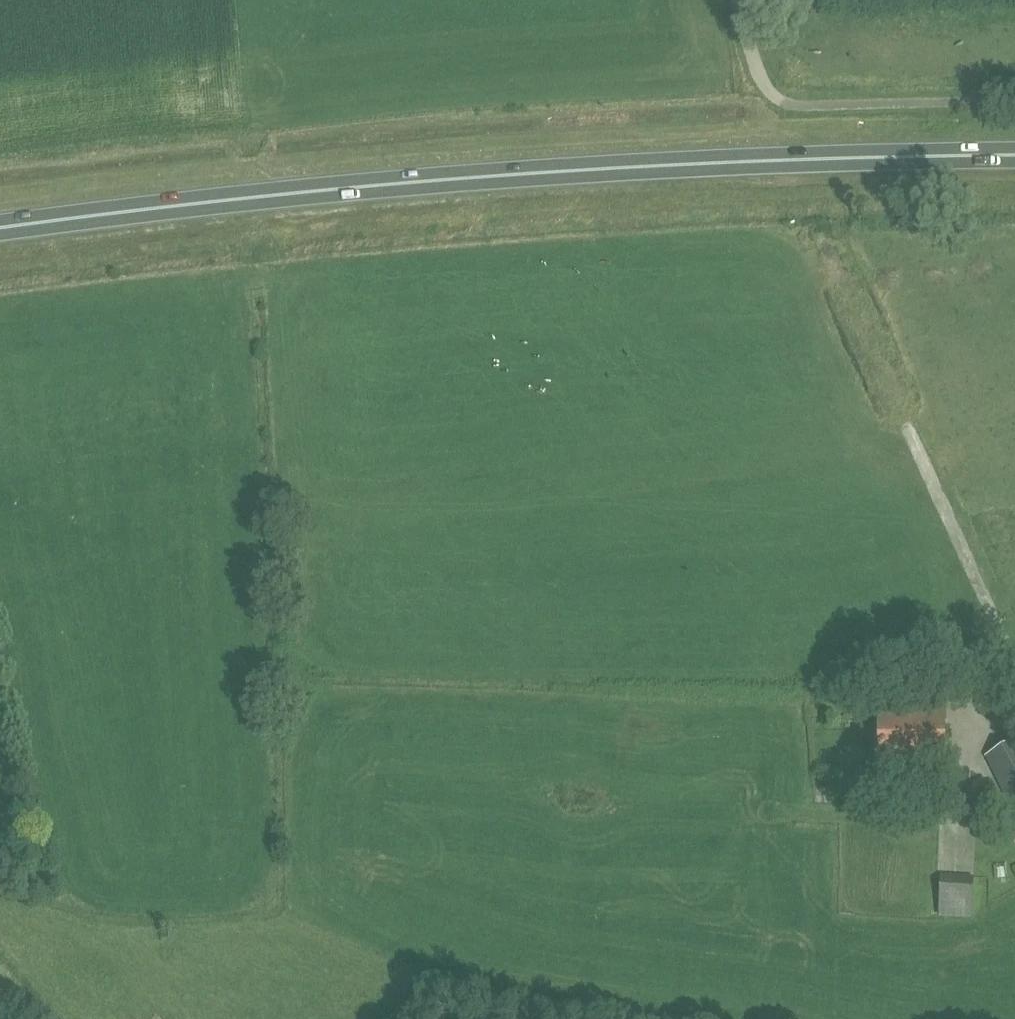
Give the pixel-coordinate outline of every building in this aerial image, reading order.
[(881,769),(946,768),(945,707),(905,708),(905,716),(879,717),(879,760),(880,760),(881,769)] [(1014,817),(1014,739),(984,756),(1014,817)]
